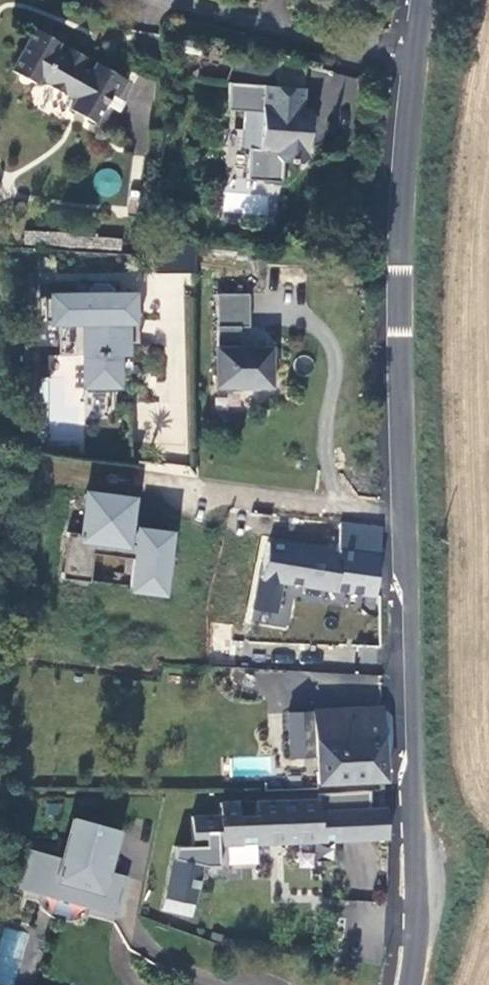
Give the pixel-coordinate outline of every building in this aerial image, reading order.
[(65,40),(41,26),(18,68),(39,81),(46,74),(59,81),(57,85),(69,92),(73,90),(84,98),(78,106),(110,127),(136,81),(106,62),(100,69),(89,62),(91,55),(79,49),(72,53),(63,48),(65,40)] [(303,88),(228,83),(226,110),(244,112),(243,131),(259,132),(258,148),(247,147),(244,179),(279,182),(281,161),(299,162),(305,158),(307,127),(313,122),(313,115),(309,110),(301,109),(303,88)] [(82,377),(82,392),(116,392),(116,355),(126,355),(126,346),(140,346),(140,296),(109,296),(109,288),(80,288),(80,296),(38,296),(38,320),(59,320),(59,354),(46,354),(46,377),(61,377),(82,377)] [(255,296),(224,294),(220,386),(238,387),(238,392),(262,393),(262,388),(277,388),(278,365),(273,365),(274,352),(244,350),(245,329),(254,329),(255,296)] [(125,529),(129,500),(86,495),(81,534),(75,533),(75,536),(66,535),(61,579),(89,582),(93,554),(107,556),(109,542),(137,545),(131,588),(159,591),(167,534),(125,529)] [(378,557),(379,536),(339,529),(335,550),(378,557)] [(375,595),(378,557),(335,550),(334,555),(267,543),(259,589),(255,621),(276,624),(283,584),(375,595)] [(390,780),(386,707),(315,711),(317,757),(319,784),(390,780)] [(317,757),(315,711),(292,712),(294,758),(317,757)] [(318,793),(319,801),(319,808),(363,806),(363,791),(318,793)] [(191,845),(387,836),(386,805),(363,806),(319,808),(319,801),(189,807),(191,845)] [(74,818),(62,860),(30,850),(20,887),(107,912),(111,899),(116,901),(120,887),(101,882),(103,872),(105,871),(106,870),(107,868),(108,866),(108,863),(108,861),(107,859),(107,856),(110,857),(118,830),(74,818)] [(188,914),(199,864),(169,858),(158,908),(188,914)]
